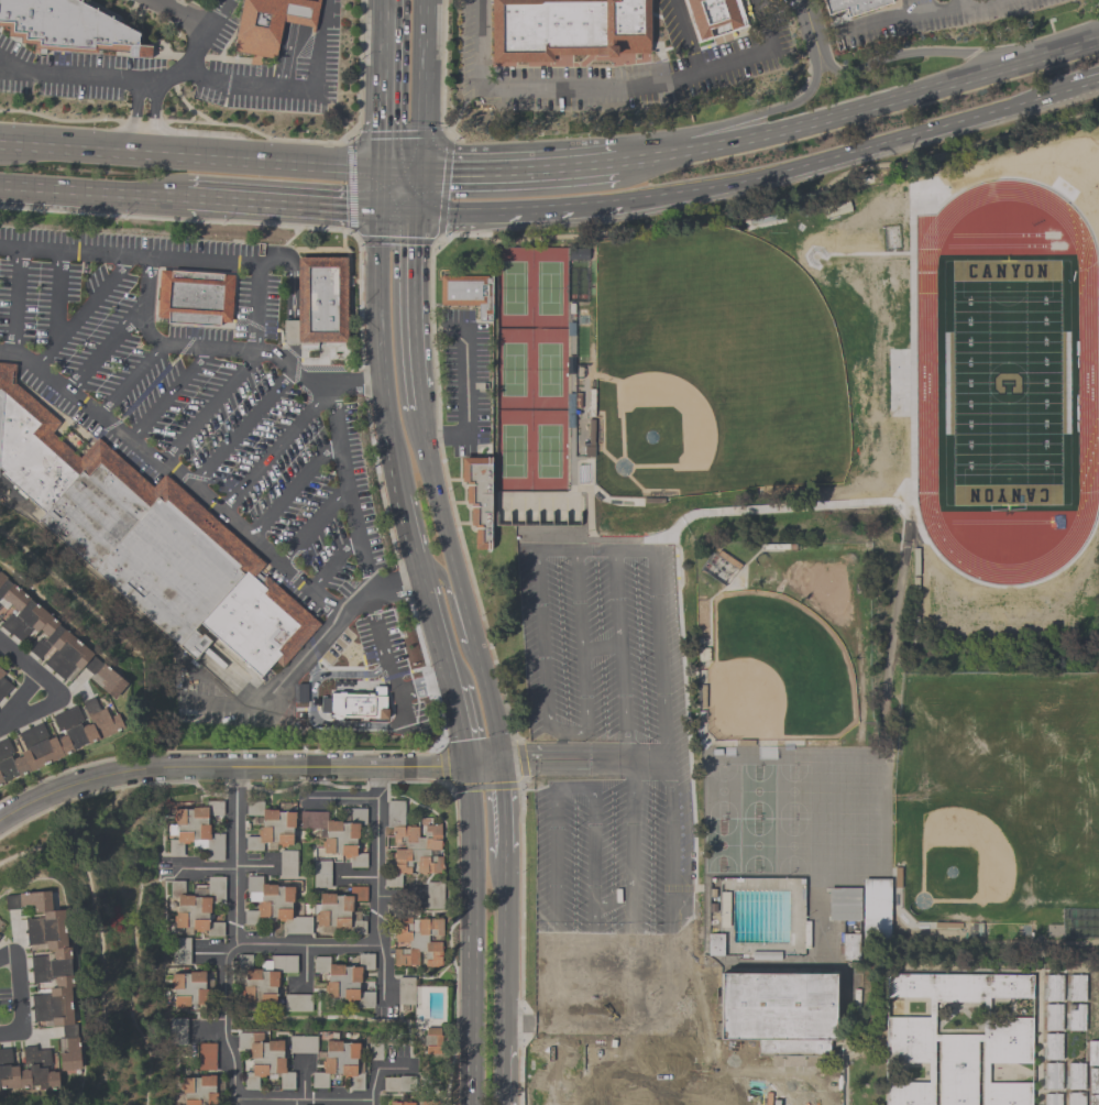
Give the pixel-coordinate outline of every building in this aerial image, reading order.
[(7,26),(0,26),(0,0),(71,0),(138,35),(135,53),(18,43),(18,36),(6,35),(7,26)] [(232,53),(244,0),(284,0),(271,62),(232,53)] [(490,57),(490,0),(647,0),(647,57),(490,57)] [(696,44),(682,0),(739,0),(747,28),(696,44)] [(829,25),(820,0),(890,0),(891,2),(829,25)] [(588,260),(588,250),(569,250),(569,260),(588,260)] [(294,258),(344,258),(343,348),(293,347),(294,258)] [(160,270),(238,274),(234,328),(156,324),(160,270)] [(440,276),(492,276),(491,307),(440,306),(440,276)] [(43,515),(80,472),(79,460),(51,436),(61,425),(11,385),(12,368),(0,366),(0,479),(43,515)] [(901,370),(891,370),(891,386),(901,386),(901,370)] [(36,523),(43,515),(80,472),(79,460),(95,438),(151,488),(155,499),(92,571),(36,523)] [(488,457),(490,550),(473,550),(473,525),(469,525),(469,504),(465,504),(465,481),(461,481),(460,457),(488,457)] [(194,664),(215,639),(198,626),(244,573),(253,580),(256,575),(263,566),(161,474),(151,488),(155,499),(92,571),(194,664)] [(9,634),(0,626),(0,624),(10,613),(13,616),(17,612),(11,608),(12,606),(6,601),(6,602),(0,598),(0,572),(6,577),(4,579),(11,584),(13,583),(30,598),(28,599),(34,604),(35,603),(58,623),(57,625),(64,630),(64,628),(92,654),(91,655),(101,663),(102,661),(127,683),(113,699),(88,678),(91,675),(81,666),(78,670),(74,666),(62,680),(42,663),(54,649),(51,646),(39,659),(29,650),(40,638),(43,641),(46,637),(41,633),(42,632),(39,628),(36,632),(32,628),(20,642),(10,633),(9,634)] [(215,639),(254,681),(271,665),(278,670),(319,628),(256,575),(253,580),(244,573),(198,626),(215,639)] [(316,659),(373,660),(372,712),(316,712),(316,659)] [(1,694),(0,696),(0,669),(4,672),(1,677),(12,686),(3,697),(1,694)] [(3,784),(0,785),(0,740),(7,737),(15,757),(18,756),(18,757),(21,756),(20,752),(24,750),(18,733),(42,722),(48,739),(54,736),(55,740),(59,737),(58,737),(63,735),(64,736),(65,735),(63,730),(58,732),(51,714),(75,704),(84,724),(87,723),(87,724),(90,723),(80,702),(94,697),(99,709),(103,708),(108,718),(117,713),(123,729),(88,744),(87,742),(73,748),(73,750),(18,776),(18,775),(2,781),(3,784)] [(441,873),(425,873),(425,874),(416,874),(416,862),(410,862),(410,868),(409,868),(409,874),(394,874),(394,857),(392,857),(392,853),(394,853),(394,849),(405,849),(405,843),(392,843),(392,832),(391,832),(391,828),(386,828),(386,800),(403,800),(403,825),(407,825),(407,827),(417,827),(417,838),(422,836),(422,831),(424,831),(424,824),(435,824),(435,823),(440,823),(440,835),(440,842),(441,842),(442,850),(435,850),(436,856),(441,856),(441,866),(442,866),(443,871),(441,871),(441,873)] [(168,856),(168,840),(176,840),(176,835),(167,835),(167,824),(174,824),(174,821),(172,821),(172,817),(174,817),(174,809),(191,809),(191,807),(206,807),(206,801),(222,801),(222,816),(207,816),(207,824),(208,824),(208,828),(210,828),(210,833),(223,833),(223,861),(206,861),(206,853),(190,853),(190,844),(185,844),(184,856),(168,856)] [(261,809),(277,809),(277,812),(294,812),(294,818),(296,818),(296,824),(293,824),(294,827),(292,827),(292,845),(286,845),(286,846),(279,846),(279,844),(276,844),(276,842),(262,842),(262,851),(244,851),(244,836),(260,836),(260,827),(261,827),(261,816),(245,816),(245,801),(261,801),(261,809)] [(314,858),(314,847),(322,847),(322,838),(317,838),(317,829),(299,829),(299,811),(326,811),(326,820),(331,820),(331,821),(340,821),(340,823),(350,823),(350,809),(365,809),(365,825),(359,825),(359,839),(355,839),(355,853),(366,853),(366,867),(349,867),(349,857),(340,857),(340,862),(332,862),(332,858),(314,858)] [(297,851),(280,851),(280,879),(297,879),(297,851)] [(169,880),(186,880),(185,893),(189,893),(189,895),(193,895),(193,886),(207,886),(207,876),(224,877),(223,906),(211,906),(210,910),(209,910),(209,913),(207,913),(207,922),(223,922),(222,937),(206,937),(206,930),(201,930),(201,931),(197,931),(197,930),(191,930),(191,934),(183,934),(183,928),(174,928),(174,922),(175,922),(175,912),(177,912),(177,898),(168,898),(169,880)] [(310,933),(284,933),(284,921),(278,921),(278,919),(275,919),(275,917),(268,917),(268,918),(257,918),(257,925),(242,925),(243,910),(257,910),(257,901),(248,901),(248,893),(245,893),(245,876),(261,876),(261,884),(266,884),(266,885),(275,885),(275,886),(293,887),(293,893),(295,893),(294,899),(292,899),(292,902),(290,901),(290,917),(310,917),(310,933)] [(889,878),(889,939),(861,939),(862,878),(889,878)] [(443,910),(443,885),(427,885),(427,910),(443,910)] [(366,886),(365,901),(353,900),(353,908),(351,908),(351,911),(360,911),(360,920),(365,921),(365,934),(349,934),(349,929),(336,928),(334,934),(319,933),(319,926),(316,926),(316,920),(317,911),(318,911),(319,893),(325,893),(325,894),(334,894),(334,896),(345,896),(347,886),(366,886)] [(859,887),(859,921),(828,921),(828,887),(859,887)] [(58,1052),(65,1052),(65,1038),(62,1038),(61,1025),(51,1026),(51,1020),(32,1021),(30,996),(46,994),(47,996),(48,996),(48,988),(54,987),(53,978),(47,980),(47,982),(32,983),(30,956),(46,955),(46,954),(52,954),(52,953),(52,950),(30,951),(29,944),(26,944),(24,919),(40,918),(40,919),(42,919),(42,912),(33,912),(33,905),(18,906),(19,909),(4,910),(3,895),(18,894),(18,893),(50,890),(51,910),(64,909),(66,948),(69,947),(70,959),(69,959),(70,975),(68,975),(73,1038),(75,1038),(76,1043),(78,1043),(79,1070),(59,1071),(58,1052)] [(440,966),(424,966),(424,952),(418,952),(418,965),(414,965),(414,966),(409,966),(409,965),(398,965),(398,966),(394,966),(394,964),(393,964),(393,949),(407,949),(408,942),(394,942),(395,938),(393,938),(393,934),(394,934),(395,923),(392,923),(392,918),(395,918),(395,917),(410,918),(410,917),(417,917),(417,919),(427,919),(427,918),(431,918),(431,919),(442,919),(441,936),(427,936),(427,942),(440,942),(440,961),(442,961),(441,965),(440,965),(440,966)] [(707,955),(707,932),(723,932),(723,955),(707,955)] [(857,934),(857,960),(842,960),(842,934),(857,934)] [(326,997),(326,982),(327,982),(327,973),(312,973),(312,956),(329,956),(329,963),(333,963),(333,964),(343,964),(342,966),(356,966),(356,953),(373,953),(373,970),(360,970),(360,973),(362,973),(362,978),(360,978),(360,982),(358,982),(358,992),(373,992),(373,1006),(356,1006),(356,999),(342,999),(342,997),(326,997)] [(260,1005),(260,1002),(242,1002),(242,996),(243,986),(244,986),(244,973),(237,973),(238,954),(253,954),(253,960),(268,961),(268,955),(296,955),(296,973),(277,973),(277,977),(278,977),(278,984),(277,984),(277,986),(275,986),(275,1005),(260,1005)] [(206,1004),(189,1004),(189,1006),(185,1006),(185,1008),(178,1008),(178,1006),(174,1006),(174,989),(172,989),(172,987),(169,987),(169,978),(171,978),(171,974),(188,974),(188,972),(204,972),(204,988),(206,988),(206,1004)] [(757,1055),(757,1040),(718,1040),(719,973),(833,974),(833,1057),(757,1055)] [(1030,1082),(1030,1104),(884,1104),(884,1082),(927,1082),(927,1063),(886,1063),(884,1017),(927,1017),(927,999),(884,999),(884,976),(1030,974),(1030,998),(988,998),(988,1017),(1031,1017),(1031,1063),(988,1063),(988,1083),(1030,1082)] [(1067,1002),(1067,974),(1084,974),(1084,1002),(1067,1002)] [(1060,975),(1060,1002),(1045,1002),(1045,975),(1060,975)] [(398,1009),(414,1009),(414,979),(398,979),(398,1009)] [(427,994),(427,1019),(442,1019),(442,994),(427,994)] [(312,1012),(312,995),(285,995),(285,1013),(312,1012)] [(1045,1030),(1045,1004),(1059,1004),(1059,1030),(1045,1030)] [(1084,1004),(1084,1030),(1068,1030),(1068,1004),(1084,1004)] [(439,1053),(425,1053),(425,1046),(433,1046),(433,1036),(425,1036),(425,1027),(439,1027),(439,1036),(440,1036),(440,1047),(439,1047),(439,1053)] [(237,1032),(262,1032),(262,1042),(266,1042),(266,1041),(276,1041),(276,1040),(282,1040),(282,1058),(284,1058),(284,1061),(286,1061),(286,1068),(284,1068),(284,1072),(294,1072),(294,1088),(278,1088),(278,1075),(275,1075),(275,1080),(266,1080),(266,1075),(257,1075),(257,1088),(243,1088),(244,1072),(251,1072),(251,1058),(249,1058),(249,1054),(246,1054),(246,1051),(237,1051),(237,1032)] [(1044,1059),(1044,1033),(1060,1033),(1060,1059),(1044,1059)] [(316,1054),(316,1037),(290,1037),(290,1054),(316,1054)] [(321,1072),(321,1068),(322,1068),(322,1058),(325,1058),(325,1040),(340,1040),(340,1043),(359,1043),(358,1049),(356,1058),(355,1058),(355,1073),(363,1073),(363,1090),(349,1090),(349,1077),(343,1077),(343,1075),(340,1075),(340,1073),(327,1073),(327,1087),(310,1087),(311,1072),(321,1072)] [(1086,1041),(1098,1041),(1098,1065),(1086,1065),(1086,1041)] [(215,1045),(200,1045),(200,1072),(215,1072),(215,1045)] [(19,1087),(0,1088),(0,1087),(0,1048),(10,1048),(11,1065),(18,1065),(18,1071),(22,1070),(22,1069),(25,1069),(25,1070),(28,1070),(28,1063),(23,1064),(22,1047),(35,1046),(35,1050),(50,1049),(51,1071),(53,1071),(53,1072),(57,1071),(58,1088),(30,1091),(30,1087),(19,1088),(19,1087)] [(1044,1088),(1044,1062),(1059,1062),(1059,1088),(1044,1088)] [(1082,1062),(1084,1090),(1067,1090),(1067,1063),(1082,1062)] [(1087,1069),(1098,1069),(1098,1093),(1088,1093),(1087,1069)] [(206,1104),(199,1104),(184,1104),(184,1093),(182,1093),(182,1083),(180,1083),(180,1077),(198,1077),(198,1075),(213,1075),(213,1093),(215,1093),(215,1104),(206,1104)] [(384,1078),(384,1093),(406,1093),(406,1078),(384,1078)] [(1084,1092),(1084,1104),(1067,1104),(1067,1092),(1084,1092)] [(1059,1093),(1059,1104),(1044,1104),(1044,1093),(1059,1093)] [(1087,1095),(1098,1095),(1098,1104),(1087,1104),(1087,1095)]
